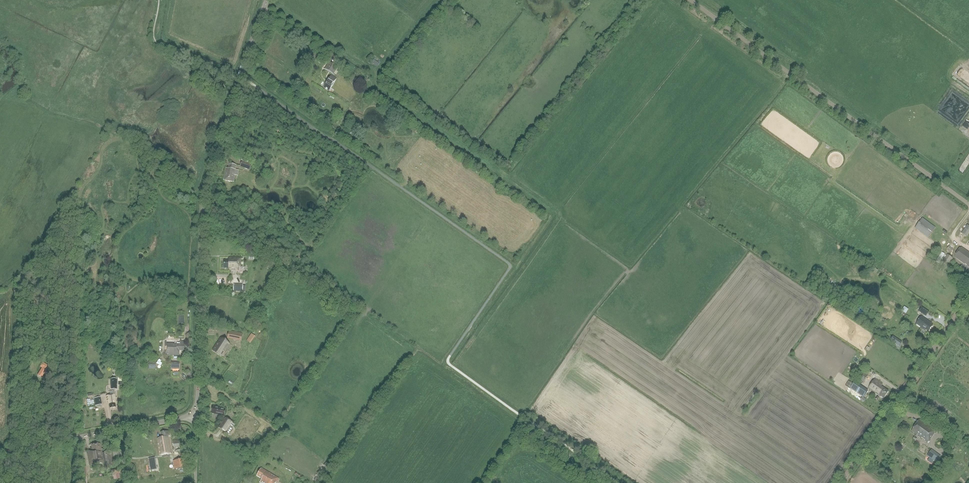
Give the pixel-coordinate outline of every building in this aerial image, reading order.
[(337,67),(329,62),(324,68),(333,74),(337,67)] [(329,91),(337,79),(331,75),(324,87),(329,91)] [(251,164),(242,161),(240,167),(249,170),(251,164)] [(226,168),(226,171),(224,180),(234,182),(236,170),(235,170),(236,165),(229,164),(229,168),(226,168)] [(915,228),(928,238),(936,228),(923,218),(915,228)] [(963,249),(956,258),(968,267),(968,253),(963,249)] [(943,251),(937,261),(940,263),(946,253),(943,251)] [(954,259),(947,254),(942,261),(949,266),(954,259)] [(240,266),(241,259),(231,258),(231,261),(224,260),(224,268),(231,268),(231,269),(238,269),(238,266),(240,266)] [(918,311),(926,316),(929,312),(921,307),(918,311)] [(921,316),(916,324),(922,329),(923,328),(926,331),(926,330),(929,332),(933,326),(931,324),(932,323),(921,316)] [(228,338),(241,341),(242,334),(229,331),(228,338)] [(252,343),(257,336),(253,332),(247,340),(252,343)] [(902,342),(894,336),(891,340),(899,346),(902,342)] [(213,350),(222,356),(230,344),(221,338),(213,350)] [(184,351),(184,342),(180,341),(180,343),(178,343),(178,341),(165,341),(165,355),(179,355),(179,351),(184,351)] [(45,375),(47,373),(45,372),(48,367),(43,363),(40,367),(42,368),(38,375),(42,378),(44,374),(45,375)] [(863,383),(868,376),(862,372),(858,379),(863,383)] [(883,399),(888,392),(881,387),(883,384),(875,379),(868,389),(883,399)] [(860,388),(865,394),(868,391),(863,384),(861,386),(861,387),(860,388)] [(115,403),(116,403),(115,397),(115,394),(106,396),(107,401),(108,401),(108,404),(109,404),(110,408),(116,407),(115,403)] [(225,410),(221,409),(222,408),(213,406),(211,414),(219,415),(220,415),(224,416),(225,410)] [(235,424),(226,418),(219,428),(225,432),(226,431),(229,433),(235,424)] [(925,440),(925,441),(928,443),(936,430),(920,419),(911,431),(922,439),(922,438),(925,440)] [(168,436),(170,435),(169,431),(161,432),(162,438),(157,439),(160,455),(171,453),(168,436)] [(173,440),(174,449),(181,448),(180,439),(173,440)] [(104,463),(102,452),(102,451),(101,451),(100,443),(91,445),(92,450),(88,451),(90,465),(104,463)] [(924,443),(920,451),(925,454),(929,445),(924,443)] [(931,464),(934,461),(936,462),(940,457),(931,450),(927,456),(930,458),(927,461),(931,464)] [(104,463),(104,466),(114,465),(112,451),(102,452),(104,463)] [(156,469),(155,462),(157,461),(157,458),(154,458),(154,457),(149,458),(151,470),(156,469)] [(186,467),(185,459),(173,461),(175,469),(186,467)] [(84,465),(79,465),(80,482),(87,482),(87,467),(84,467),(84,465)] [(278,478),(261,468),(257,476),(262,478),(260,482),(261,482),(274,482),(278,478)] [(120,478),(118,469),(111,470),(112,476),(113,476),(114,479),(120,478)]
